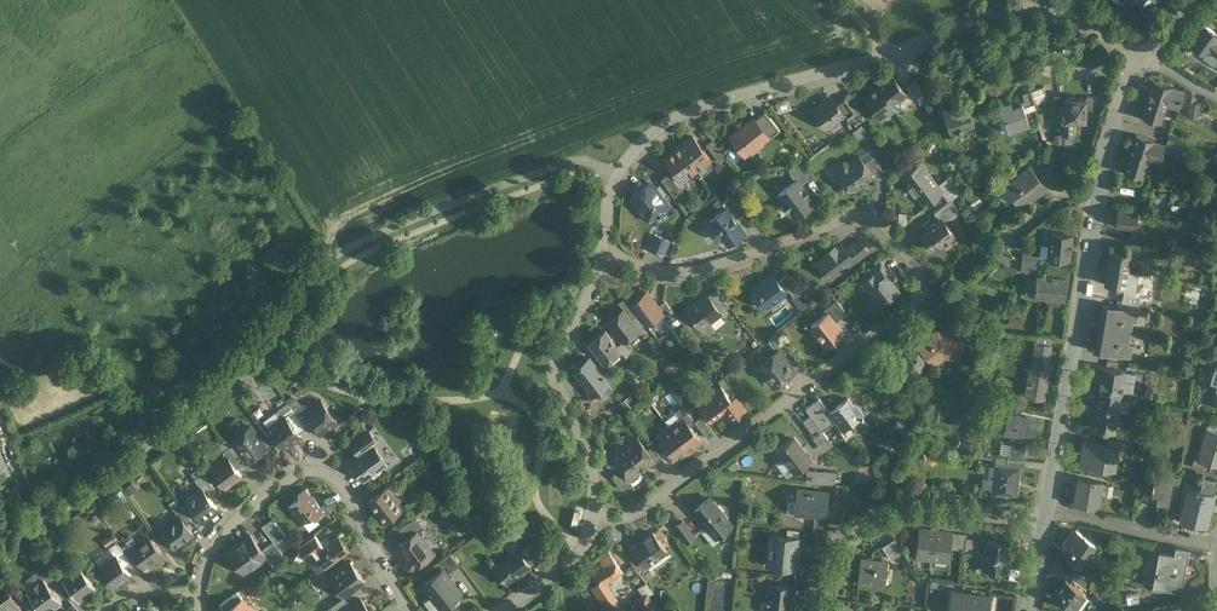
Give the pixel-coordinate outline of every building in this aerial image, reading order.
[(1125,1),(1125,4),(1135,3),(1136,3),(1137,3),(1145,10),(1152,0),(1124,0),(1125,1)] [(1203,23),(1189,42),(1205,53),(1206,54),(1208,50),(1216,57),(1216,33),(1203,23)] [(1208,50),(1206,54),(1205,53),(1203,57),(1215,65),(1216,62),(1216,57),(1208,50)] [(906,94),(892,75),(877,86),(893,107),(894,107),(901,102),(899,99),(906,94)] [(923,94),(917,78),(907,85),(917,99),(923,94)] [(1182,90),(1154,80),(1148,98),(1167,104),(1176,107),(1179,99),(1183,100),(1184,97),(1180,96),(1182,90)] [(1044,85),(1030,90),(1030,91),(1035,104),(1048,99),(1044,85)] [(893,107),(877,86),(871,91),(873,94),(866,99),(880,118),(894,108),(894,107),(893,107)] [(1030,91),(1023,93),(1027,107),(1035,104),(1030,91)] [(863,107),(851,92),(845,96),(857,112),(863,107)] [(1075,96),(1067,95),(1067,97),(1065,97),(1065,105),(1060,105),(1060,111),(1062,111),(1062,119),(1063,119),(1062,134),(1073,134),(1074,119),(1086,120),(1086,110),(1086,98),(1074,98),(1075,96)] [(857,112),(845,96),(836,104),(844,114),(847,119),(848,119),(857,112)] [(831,97),(826,100),(826,99),(822,99),(821,100),(820,104),(821,104),(813,110),(826,127),(844,114),(836,104),(831,97)] [(1167,104),(1148,98),(1142,116),(1161,122),(1167,104)] [(1022,103),(1013,107),(1010,100),(1000,104),(1004,118),(1005,120),(1009,131),(1030,124),(1022,103)] [(966,101),(943,109),(950,131),(973,124),(971,116),(966,101)] [(1199,102),(1191,101),(1189,117),(1197,118),(1199,102)] [(779,130),(765,111),(753,120),(766,137),(767,139),(779,130)] [(857,112),(848,119),(850,122),(853,123),(856,126),(863,120),(857,112)] [(981,113),(971,116),(973,124),(975,131),(986,127),(981,113)] [(753,120),(733,135),(739,144),(739,147),(741,150),(744,151),(749,148),(751,151),(762,143),(761,141),(766,137),(753,120)] [(852,129),(856,136),(866,130),(861,123),(852,129)] [(1154,140),(1136,134),(1130,152),(1149,158),(1154,141),(1154,140)] [(710,158),(693,135),(679,145),(697,169),(710,158)] [(1184,144),(1169,137),(1163,150),(1177,157),(1184,144)] [(726,155),(713,138),(706,143),(719,161),(726,155)] [(1157,142),(1154,141),(1149,158),(1158,161),(1161,152),(1159,151),(1161,146),(1156,145),(1157,142)] [(697,169),(679,145),(664,156),(682,180),(697,169)] [(1149,158),(1130,152),(1124,170),(1143,176),(1149,158)] [(859,156),(849,164),(847,162),(843,162),(840,164),(840,168),(841,170),(837,173),(848,188),(855,189),(873,176),(864,163),(859,156)] [(884,171),(873,156),(864,163),(873,176),(874,178),(884,171)] [(939,186),(920,161),(901,176),(923,206),(928,203),(930,205),(943,195),(945,194),(939,186)] [(804,165),(790,167),(791,173),(796,180),(797,180),(800,184),(812,175),(804,165)] [(1031,167),(1005,186),(1021,207),(1046,188),(1031,167)] [(1057,180),(1049,169),(1043,173),(1051,184),(1057,180)] [(682,189),(669,172),(661,178),(674,195),(682,189)] [(961,193),(954,175),(939,186),(945,194),(943,195),(949,202),(951,200),(961,193)] [(643,219),(653,221),(672,207),(652,179),(643,185),(634,184),(631,202),(643,219)] [(796,180),(778,194),(784,202),(782,203),(788,211),(790,209),(796,217),(814,203),(800,184),(797,180),(796,180)] [(746,210),(734,193),(722,202),(726,207),(727,207),(736,218),(746,210)] [(1166,199),(1150,196),(1148,204),(1165,207),(1166,199)] [(957,208),(951,200),(949,202),(934,213),(939,219),(941,217),(943,219),(957,208)] [(726,207),(710,220),(712,222),(708,225),(718,238),(726,232),(732,240),(741,234),(735,226),(739,222),(736,218),(727,207),(726,207)] [(1118,207),(1115,225),(1134,228),(1135,228),(1135,225),(1138,210),(1118,207)] [(939,246),(942,249),(957,238),(943,219),(941,217),(939,219),(926,228),(929,232),(920,238),(931,252),(939,246)] [(1146,227),(1135,225),(1135,228),(1134,228),(1133,237),(1144,239),(1145,239),(1146,227)] [(1072,235),(1050,232),(1048,256),(1069,259),(1072,235)] [(665,256),(671,240),(654,233),(648,249),(665,256)] [(1133,237),(1128,236),(1127,246),(1142,248),(1144,239),(1133,237)] [(867,252),(858,240),(846,249),(854,260),(855,261),(867,252)] [(842,244),(836,248),(834,246),(826,253),(827,255),(817,262),(824,271),(828,272),(832,277),(854,260),(846,249),(842,244)] [(1130,253),(1111,249),(1108,266),(1127,269),(1130,253)] [(1041,256),(1023,254),(1022,261),(1040,263),(1041,256)] [(1040,263),(1022,261),(1021,270),(1039,272),(1040,263)] [(901,291),(880,263),(857,280),(879,308),(891,299),(901,291)] [(1127,269),(1108,266),(1106,283),(1125,286),(1127,269)] [(772,273),(764,279),(760,278),(759,283),(750,289),(763,306),(768,307),(771,305),(778,306),(780,305),(781,298),(784,295),(784,290),(778,281),(772,273)] [(801,292),(787,274),(778,281),(784,290),(789,291),(794,297),(801,292)] [(1066,279),(1037,276),(1036,280),(1027,279),(1026,295),(1064,300),(1066,279)] [(730,306),(716,289),(708,295),(721,313),(730,306)] [(658,305),(647,291),(630,304),(638,314),(646,324),(646,325),(661,313),(663,312),(658,305)] [(1140,294),(1123,291),(1122,300),(1123,300),(1139,303),(1140,294)] [(708,295),(707,295),(692,306),(692,308),(688,311),(693,318),(694,320),(695,320),(701,328),(703,329),(705,330),(710,326),(710,324),(709,322),(721,313),(708,295)] [(630,304),(625,297),(619,302),(624,308),(632,319),(638,314),(630,304)] [(837,300),(824,309),(827,312),(835,322),(847,312),(837,300)] [(1139,303),(1123,300),(1122,307),(1138,310),(1139,303)] [(678,318),(665,301),(658,305),(663,312),(661,313),(669,324),(678,318)] [(1122,307),(1104,305),(1100,327),(1134,333),(1138,310),(1122,307)] [(632,319),(624,308),(607,321),(623,342),(630,336),(635,337),(638,335),(639,330),(640,329),(640,328),(646,324),(638,314),(632,319)] [(835,322),(827,312),(811,325),(827,346),(844,334),(835,322)] [(971,328),(951,325),(950,333),(965,335),(964,337),(970,338),(971,328)] [(1134,333),(1100,327),(1097,350),(1114,353),(1130,355),(1134,333)] [(605,330),(588,343),(604,364),(621,352),(617,346),(605,330)] [(950,333),(937,331),(918,346),(921,350),(918,352),(917,351),(907,352),(903,362),(909,370),(919,369),(923,360),(923,359),(926,357),(930,363),(943,354),(962,356),(964,337),(965,335),(950,333)] [(788,349),(776,333),(769,339),(769,341),(776,351),(779,351),(782,356),(788,352),(788,349)] [(1053,336),(1038,335),(1036,343),(1039,344),(1039,343),(1051,345),(1053,336)] [(631,353),(623,342),(617,346),(621,352),(625,357),(631,353)] [(1039,344),(1036,343),(1032,369),(1029,381),(1027,381),(1024,396),(1045,400),(1050,372),(1047,371),(1051,345),(1039,343),(1039,344)] [(782,356),(779,351),(776,351),(760,364),(759,366),(773,385),(776,385),(793,372),(793,370),(782,356)] [(1130,355),(1114,353),(1112,360),(1127,363),(1129,363),(1130,355)] [(602,374),(589,357),(571,371),(572,372),(572,371),(591,396),(590,397),(591,397),(608,384),(609,383),(602,374)] [(1112,360),(1108,359),(1106,366),(1126,370),(1127,363),(1112,360)] [(672,363),(666,368),(670,373),(677,368),(672,363)] [(1106,366),(1097,365),(1095,374),(1101,374),(1099,386),(1122,390),(1126,370),(1106,366)] [(619,385),(608,370),(602,374),(609,383),(608,384),(613,389),(619,385)] [(1122,390),(1099,386),(1093,385),(1092,393),(1097,394),(1095,406),(1096,406),(1119,410),(1122,390)] [(721,386),(698,403),(710,419),(726,407),(733,402),(732,401),(721,386)] [(830,411),(819,397),(806,408),(811,414),(822,430),(836,420),(830,411)] [(629,398),(623,402),(623,404),(627,408),(629,408),(634,404),(629,398)] [(745,410),(736,398),(732,401),(733,402),(726,407),(734,418),(745,410)] [(848,398),(830,411),(836,420),(843,429),(852,423),(858,431),(867,424),(848,398)] [(337,421),(321,400),(317,399),(313,402),(312,406),(309,409),(304,412),(311,422),(320,433),(337,421)] [(292,411),(287,404),(279,409),(284,415),(285,415),(285,416),(292,411)] [(306,405),(302,405),(293,411),(305,427),(311,422),(304,412),(309,409),(306,405)] [(683,405),(675,411),(681,420),(684,418),(690,426),(696,422),(683,405)] [(1119,410),(1096,406),(1095,406),(1090,405),(1089,413),(1094,414),(1092,427),(1116,430),(1119,410)] [(293,411),(292,410),(292,411),(285,416),(298,433),(305,428),(305,427),(293,411)] [(285,416),(285,415),(284,415),(280,418),(276,412),(264,421),(284,448),(300,436),(298,433),(285,416)] [(1037,418),(1008,412),(1004,432),(1033,437),(1037,418)] [(822,430),(811,414),(803,420),(816,436),(828,438),(822,430)] [(690,426),(684,418),(681,420),(670,428),(687,451),(701,440),(690,426)] [(1207,424),(1198,455),(1211,459),(1216,460),(1216,427),(1207,424)] [(250,426),(247,428),(244,427),(236,433),(236,436),(233,438),(236,442),(249,459),(250,460),(266,448),(250,426)] [(687,451),(670,428),(663,434),(661,434),(658,436),(658,440),(660,443),(662,443),(667,450),(675,460),(687,451)] [(369,430),(351,443),(356,450),(374,437),(369,430)] [(1122,439),(1107,436),(1106,444),(1117,445),(1117,446),(1124,447),(1126,440),(1122,439)] [(374,437),(356,450),(359,454),(350,461),(364,479),(371,474),(374,478),(382,472),(379,468),(387,462),(373,444),(377,441),(374,437)] [(647,449),(637,437),(625,446),(642,469),(654,460),(655,460),(647,449)] [(794,438),(778,450),(784,458),(785,457),(795,471),(810,459),(794,438)] [(1106,444),(1084,440),(1080,463),(1113,468),(1117,446),(1117,445),(1106,444)] [(249,459),(236,442),(229,447),(242,465),(249,459)] [(1026,445),(1010,443),(1008,458),(1024,460),(1026,445)] [(661,456),(653,445),(647,449),(655,460),(654,460),(656,462),(662,458),(661,456)] [(642,469),(625,446),(612,456),(630,479),(642,469)] [(242,465),(229,447),(223,452),(227,456),(236,469),(242,465)] [(667,450),(661,456),(662,458),(668,465),(675,460),(667,450)] [(9,471),(0,451),(0,475),(9,471)] [(1211,459),(1198,455),(1196,462),(1209,466),(1211,459)] [(236,469),(227,456),(211,468),(226,487),(242,476),(236,469)] [(1008,458),(996,457),(995,464),(1007,465),(1008,458)] [(1024,460),(1008,458),(1007,465),(1020,466),(1020,467),(1024,467),(1024,460)] [(995,464),(992,492),(1017,494),(1020,467),(1020,466),(1007,465),(995,464)] [(1173,466),(1161,464),(1160,467),(1149,464),(1145,486),(1147,486),(1145,493),(1157,496),(1156,498),(1167,500),(1173,466)] [(816,470),(807,469),(806,482),(815,483),(815,482),(816,474),(816,470)] [(628,483),(619,471),(612,476),(621,488),(628,483)] [(216,490),(203,473),(195,479),(202,489),(202,488),(208,496),(216,490)] [(836,476),(816,474),(815,482),(835,483),(836,476)] [(1216,477),(1203,474),(1201,481),(1215,484),(1216,477)] [(1102,481),(1078,477),(1076,485),(1072,485),(1071,491),(1075,491),(1074,502),(1098,506),(1102,481)] [(1215,484),(1201,481),(1199,487),(1212,491),(1213,492),(1215,484)] [(1199,487),(1188,485),(1186,495),(1188,496),(1184,515),(1181,514),(1180,516),(1206,522),(1210,506),(1209,505),(1212,491),(1199,487)] [(208,496),(202,488),(202,489),(186,501),(201,521),(217,508),(208,496)] [(828,492),(797,488),(796,501),(788,500),(786,512),(794,512),(794,513),(815,515),(826,516),(828,492)] [(321,508),(307,489),(298,495),(300,498),(289,506),(302,523),(313,515),(315,518),(324,512),(327,515),(332,512),(326,504),(321,508)] [(402,510),(386,489),(369,501),(384,522),(402,510)] [(731,526),(710,499),(694,511),(702,521),(699,523),(704,529),(707,527),(716,538),(731,526)] [(192,521),(179,503),(173,508),(179,516),(186,525),(192,521)] [(826,516),(815,515),(813,532),(828,533),(829,516),(826,516)] [(179,516),(161,530),(175,548),(193,534),(186,525),(179,516)] [(286,537),(273,520),(262,527),(274,543),(275,545),(286,537)] [(694,538),(683,522),(675,527),(686,543),(694,538)] [(936,530),(919,528),(916,557),(932,559),(936,530)] [(1095,543),(1076,529),(1061,550),(1079,564),(1095,543)] [(953,532),(936,530),(932,559),(949,561),(951,548),(953,532)] [(433,555),(416,532),(398,546),(408,559),(406,561),(405,565),(409,569),(413,570),(433,555)] [(967,534),(953,532),(951,548),(965,550),(966,537),(967,537),(967,534)] [(653,533),(631,549),(634,552),(642,563),(646,568),(667,552),(653,533)] [(799,537),(771,534),(768,566),(795,569),(796,564),(799,537)] [(110,536),(104,540),(108,546),(114,542),(110,536)] [(161,554),(148,536),(131,549),(137,558),(148,573),(154,568),(149,563),(161,554)] [(262,552),(250,536),(228,553),(244,574),(266,558),(266,557),(262,552)] [(315,536),(298,548),(307,560),(312,557),(314,555),(314,554),(324,547),(315,536)] [(324,547),(314,554),(314,555),(312,557),(317,564),(320,562),(325,570),(350,552),(339,536),(324,547)] [(967,537),(966,537),(965,550),(965,553),(979,555),(981,539),(967,537)] [(894,538),(882,546),(891,560),(903,551),(894,538)] [(1010,543),(986,540),(984,556),(988,557),(987,565),(1007,568),(1010,543)] [(1188,545),(1175,542),(1174,550),(1187,552),(1188,545)] [(274,543),(262,552),(266,557),(266,558),(272,567),(285,558),(275,545),(274,543)] [(131,549),(127,544),(121,548),(131,562),(137,558),(131,549)] [(542,558),(531,544),(519,553),(530,567),(542,558)] [(121,548),(118,545),(111,550),(115,556),(124,567),(131,562),(121,548)] [(1174,550),(1162,548),(1159,567),(1157,567),(1157,570),(1158,570),(1156,583),(1170,585),(1171,581),(1181,583),(1187,552),(1174,550)] [(519,552),(512,557),(511,555),(503,561),(504,563),(495,569),(507,585),(530,567),(519,553),(519,552)] [(642,563),(634,552),(627,556),(636,568),(642,563)] [(460,567),(450,554),(438,564),(443,571),(447,576),(460,567)] [(606,585),(623,574),(610,554),(600,561),(603,566),(591,574),(599,585),(592,589),(607,610),(623,610),(606,585)] [(115,556),(101,566),(116,587),(131,576),(124,567),(115,556)] [(887,562),(861,559),(858,580),(885,583),(887,562)] [(365,583),(350,563),(329,578),(345,598),(365,583)] [(810,565),(796,564),(795,569),(794,578),(809,580),(810,565)] [(96,588),(80,566),(75,570),(74,569),(66,574),(68,576),(63,579),(62,579),(69,589),(80,603),(87,598),(85,595),(96,588)] [(44,567),(37,571),(44,580),(44,579),(51,588),(57,584),(50,575),(44,567)] [(659,601),(634,567),(628,570),(647,595),(653,605),(657,602),(659,601)] [(63,579),(57,571),(50,575),(57,584),(63,593),(69,589),(62,579),(63,579)] [(443,571),(423,586),(441,609),(461,594),(447,576),(443,571)] [(321,573),(309,582),(317,592),(328,583),(321,573)] [(809,580),(794,578),(793,587),(793,588),(808,589),(809,580)] [(1085,593),(1065,578),(1053,594),(1073,609),(1085,593)] [(31,587),(32,588),(27,592),(41,610),(46,610),(53,606),(55,609),(62,603),(51,588),(44,579),(44,580),(39,583),(38,582),(31,587)] [(768,584),(765,610),(791,610),(793,588),(793,587),(768,584)] [(951,591),(949,610),(969,610),(971,594),(951,591)] [(220,606),(223,610),(228,610),(243,600),(237,593),(220,606)] [(10,594),(0,601),(0,610),(22,610),(10,594)] [(971,594),(969,610),(989,610),(991,596),(971,594)] [(647,595),(638,601),(644,610),(647,610),(654,606),(653,605),(647,595)] [(1153,604),(1154,610),(1185,610),(1183,598),(1153,604)] [(327,610),(345,610),(350,607),(344,599),(327,610)] [(250,607),(248,608),(243,600),(228,610),(254,610),(250,607)] [(345,610),(374,610),(373,609),(370,609),(368,610),(360,600),(350,607),(345,610)] [(653,605),(654,606),(647,610),(663,610),(657,602),(653,605)]
